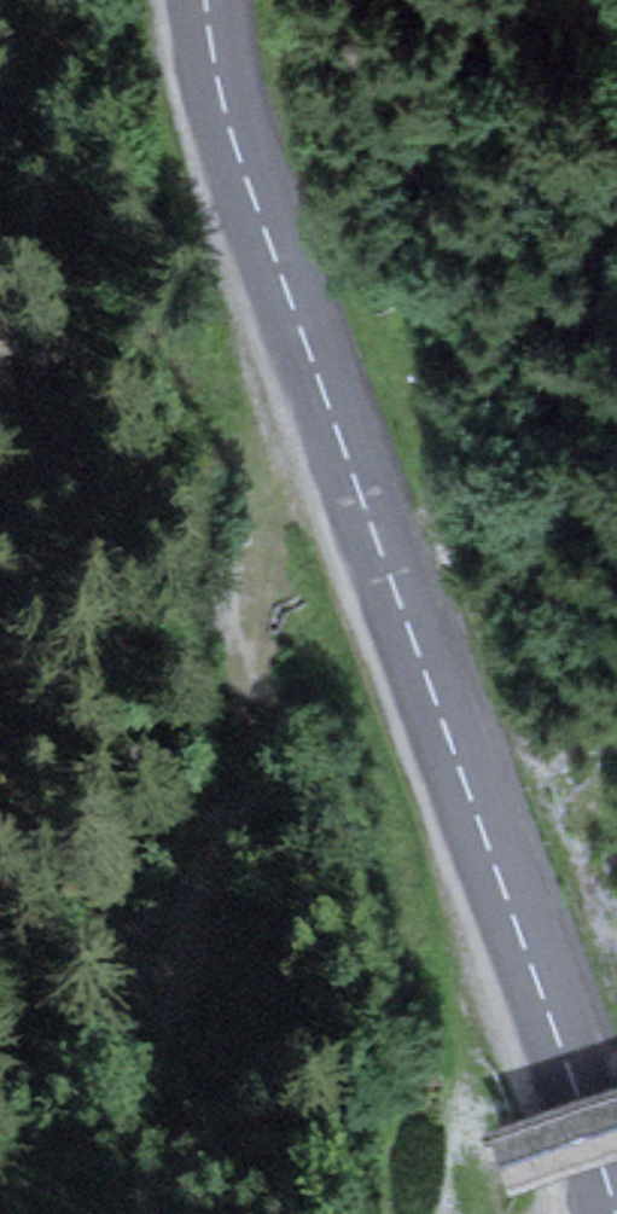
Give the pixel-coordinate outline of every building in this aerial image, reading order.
[(503,1122),(519,1175),(616,1146),(616,1088),(503,1122)]
